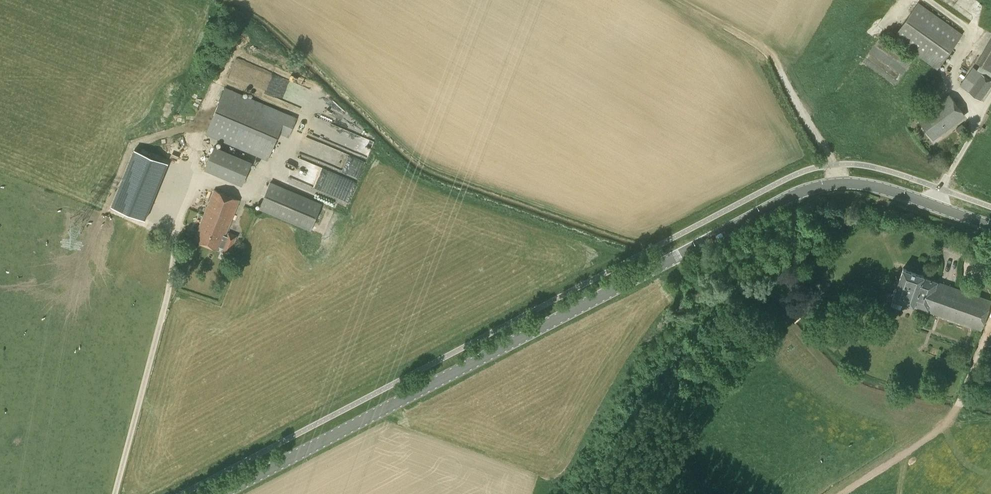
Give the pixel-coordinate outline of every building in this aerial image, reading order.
[(937,69),(963,34),(918,2),(893,37),(937,69)] [(977,62),(981,64),(990,70),(990,37),(977,62)] [(981,64),(977,70),(990,79),(990,71),(981,64)] [(990,85),(990,80),(973,67),(960,85),(981,100),(990,85)] [(289,137),(297,118),(225,87),(205,134),(267,160),(279,133),(289,137)] [(933,137),(964,114),(950,94),(918,117),(933,137)] [(348,200),(371,139),(311,116),(296,156),(301,158),(293,179),(348,200)] [(961,124),(956,128),(960,134),(966,130),(961,124)] [(242,184),(251,162),(214,146),(205,168),(242,184)] [(106,206),(141,220),(163,162),(127,149),(106,206)] [(311,230),(322,203),(271,181),(259,209),(311,230)] [(207,244),(227,194),(214,189),(194,239),(207,244)] [(227,194),(207,244),(230,253),(237,235),(227,231),(239,199),(227,194)] [(990,301),(990,299),(923,275),(923,274),(903,267),(893,297),(894,297),(891,306),(900,309),(903,300),(913,304),(914,302),(928,307),(927,310),(981,329),(990,301)]
